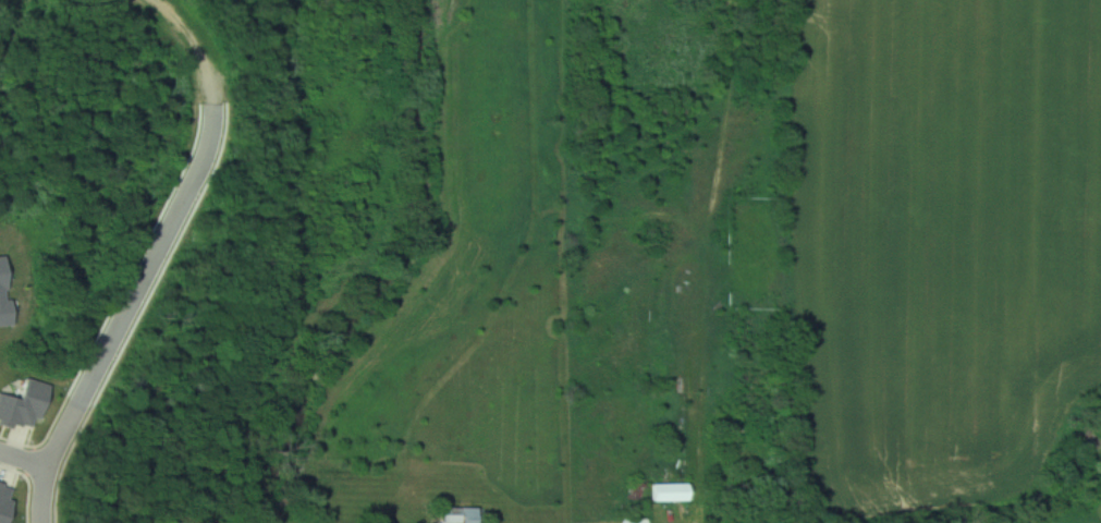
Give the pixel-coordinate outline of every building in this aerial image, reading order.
[(646,499),(646,479),(632,479),(632,499),(646,499)] [(687,501),(687,483),(650,483),(650,501),(687,501)] [(437,506),(438,522),(475,522),(475,506),(437,506)]
